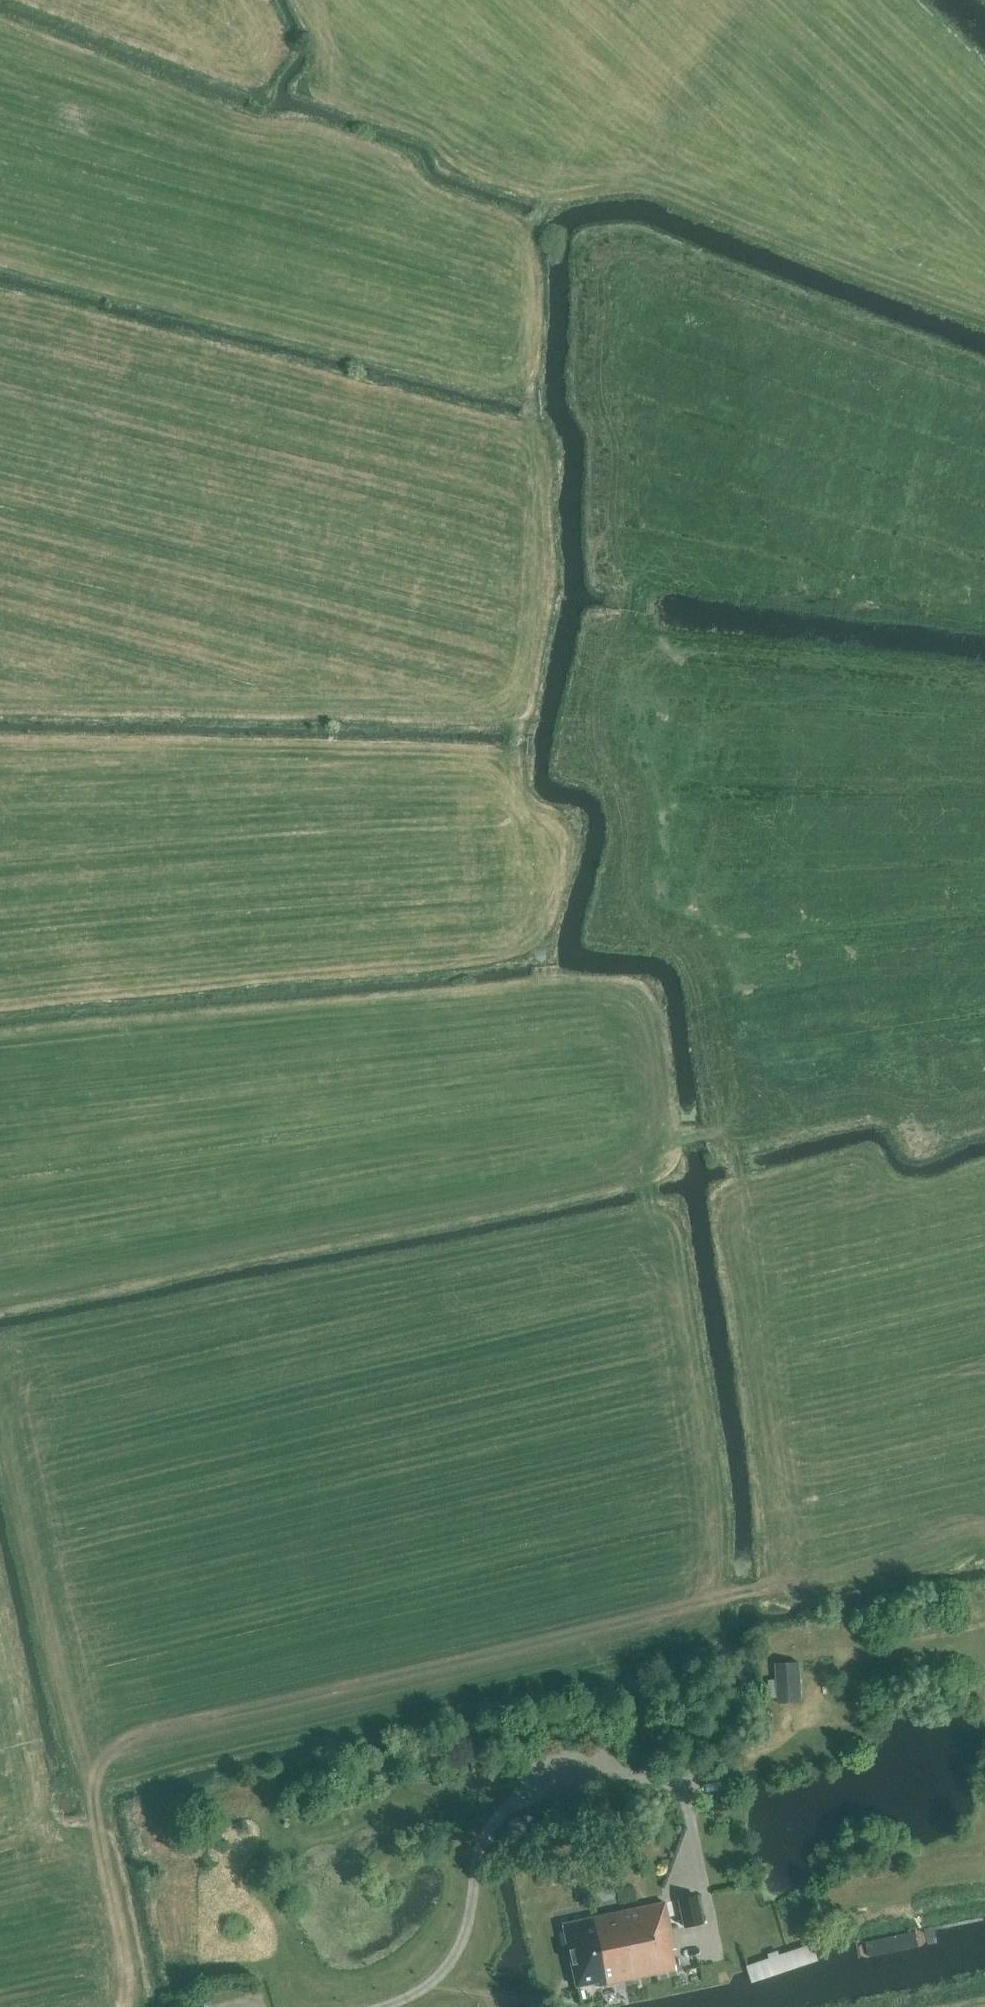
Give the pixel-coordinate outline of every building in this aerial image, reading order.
[(778,1680),(779,1698),(779,1703),(801,1702),(799,1662),(777,1663),(778,1680)] [(702,1923),(696,1896),(678,1900),(684,1927),(702,1923)] [(665,1902),(562,1924),(576,1987),(598,1982),(599,1986),(675,1969),(671,1949),(675,1949),(665,1902)] [(925,1927),(856,1942),(859,1959),(928,1944),(925,1927)]
